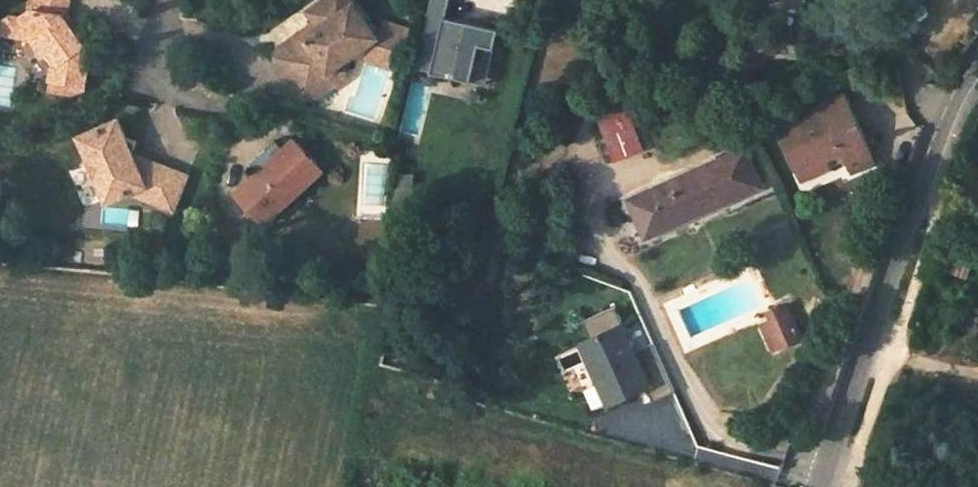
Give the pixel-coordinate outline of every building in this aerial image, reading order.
[(69,0),(37,0),(35,8),(33,8),(21,17),(11,16),(4,21),(1,35),(34,39),(57,67),(52,90),(75,93),(85,90),(92,53),(86,45),(85,43),(63,15),(67,12),(69,0)] [(378,39),(349,0),(337,0),(327,7),(324,2),(310,12),(317,22),(280,50),(278,63),(301,94),(318,98),(345,78),(348,66),(346,62),(378,39)] [(414,68),(471,81),(486,85),(494,49),(499,29),(445,17),(449,0),(430,0),(414,68)] [(88,40),(67,12),(63,15),(85,43),(88,40)] [(843,94),(801,114),(803,120),(845,100),(843,94)] [(845,100),(803,120),(778,132),(796,173),(826,159),(843,151),(853,171),(874,161),(845,100)] [(641,150),(625,109),(596,122),(612,163),(641,150)] [(87,159),(94,176),(100,178),(107,195),(121,190),(122,193),(127,191),(137,187),(141,197),(170,209),(186,176),(151,160),(149,164),(138,168),(131,151),(136,139),(124,134),(117,118),(97,126),(98,130),(84,136),(90,154),(87,159)] [(274,159),(263,169),(261,167),(233,192),(263,225),(286,194),(284,192),(294,182),(297,185),(320,170),(291,139),(272,156),(274,159)] [(743,150),(628,201),(644,238),(684,220),(683,218),(720,202),(721,204),(759,188),(743,150)] [(131,151),(138,168),(149,164),(151,160),(131,151)] [(800,182),(830,168),(826,159),(796,173),(800,182)] [(412,174),(395,173),(394,188),(411,189),(412,174)] [(80,185),(82,202),(99,200),(97,183),(80,185)] [(127,191),(141,197),(137,187),(127,191)] [(410,199),(411,189),(394,188),(394,198),(410,199)] [(778,317),(763,324),(774,350),(802,338),(787,304),(774,309),(778,317)] [(675,392),(654,343),(635,351),(616,307),(583,321),(590,338),(582,342),(609,404),(647,387),(653,402),(675,392)] [(758,355),(772,351),(764,328),(750,333),(758,355)]
